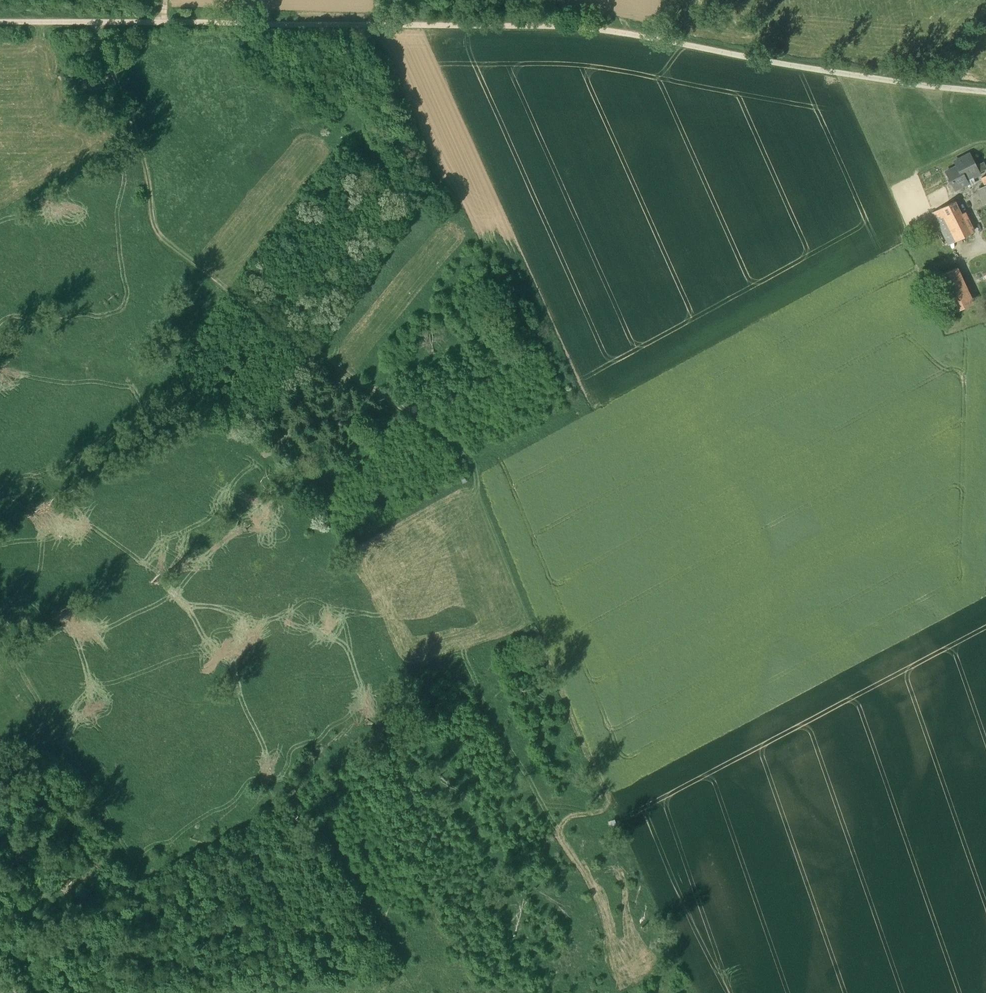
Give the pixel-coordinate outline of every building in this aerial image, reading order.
[(969,154),(955,161),(957,166),(946,172),(955,190),(967,184),(965,180),(979,173),(975,166),(969,154)] [(975,166),(979,173),(985,169),(985,167),(983,162),(975,166)] [(985,201),(985,185),(964,196),(970,209),(985,201)] [(962,213),(970,209),(964,196),(956,200),(962,213)] [(962,213),(956,200),(931,213),(947,245),(972,233),(962,213)] [(957,267),(929,280),(946,316),(974,303),(957,267)]
